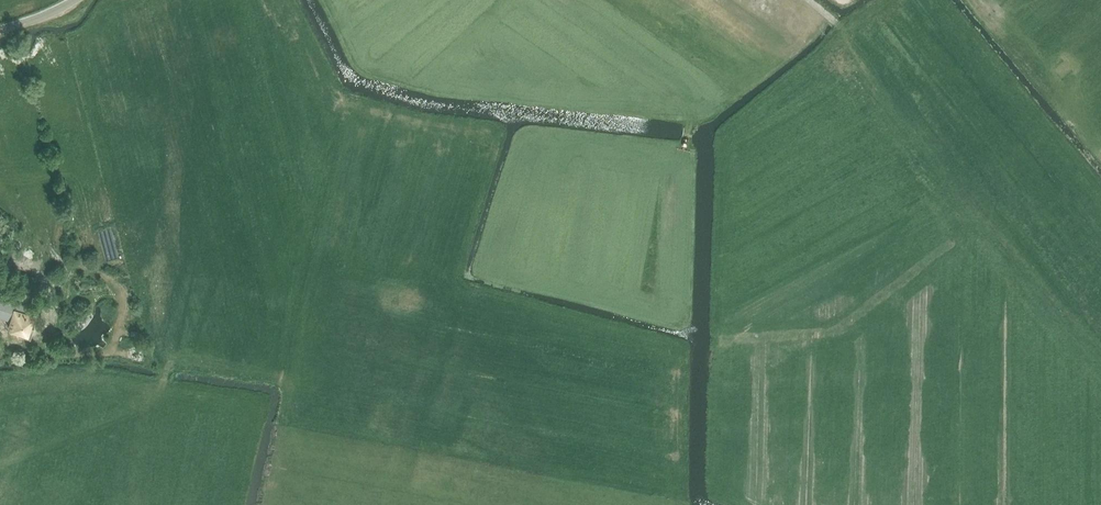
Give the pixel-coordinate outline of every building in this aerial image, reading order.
[(11,321),(9,329),(19,331),(18,335),(32,338),(34,327),(30,326),(32,313),(24,312),(25,305),(0,300),(0,318),(11,321)]
